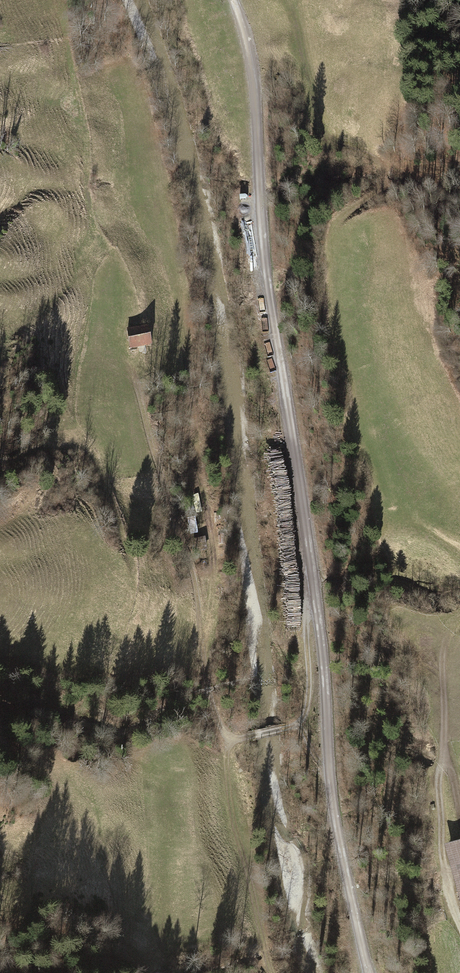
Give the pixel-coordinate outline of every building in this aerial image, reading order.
[(128,330),(131,348),(151,344),(149,327),(128,330)] [(200,538),(190,539),(191,549),(201,548),(200,538)] [(445,845),(459,901),(459,841),(445,845)]
